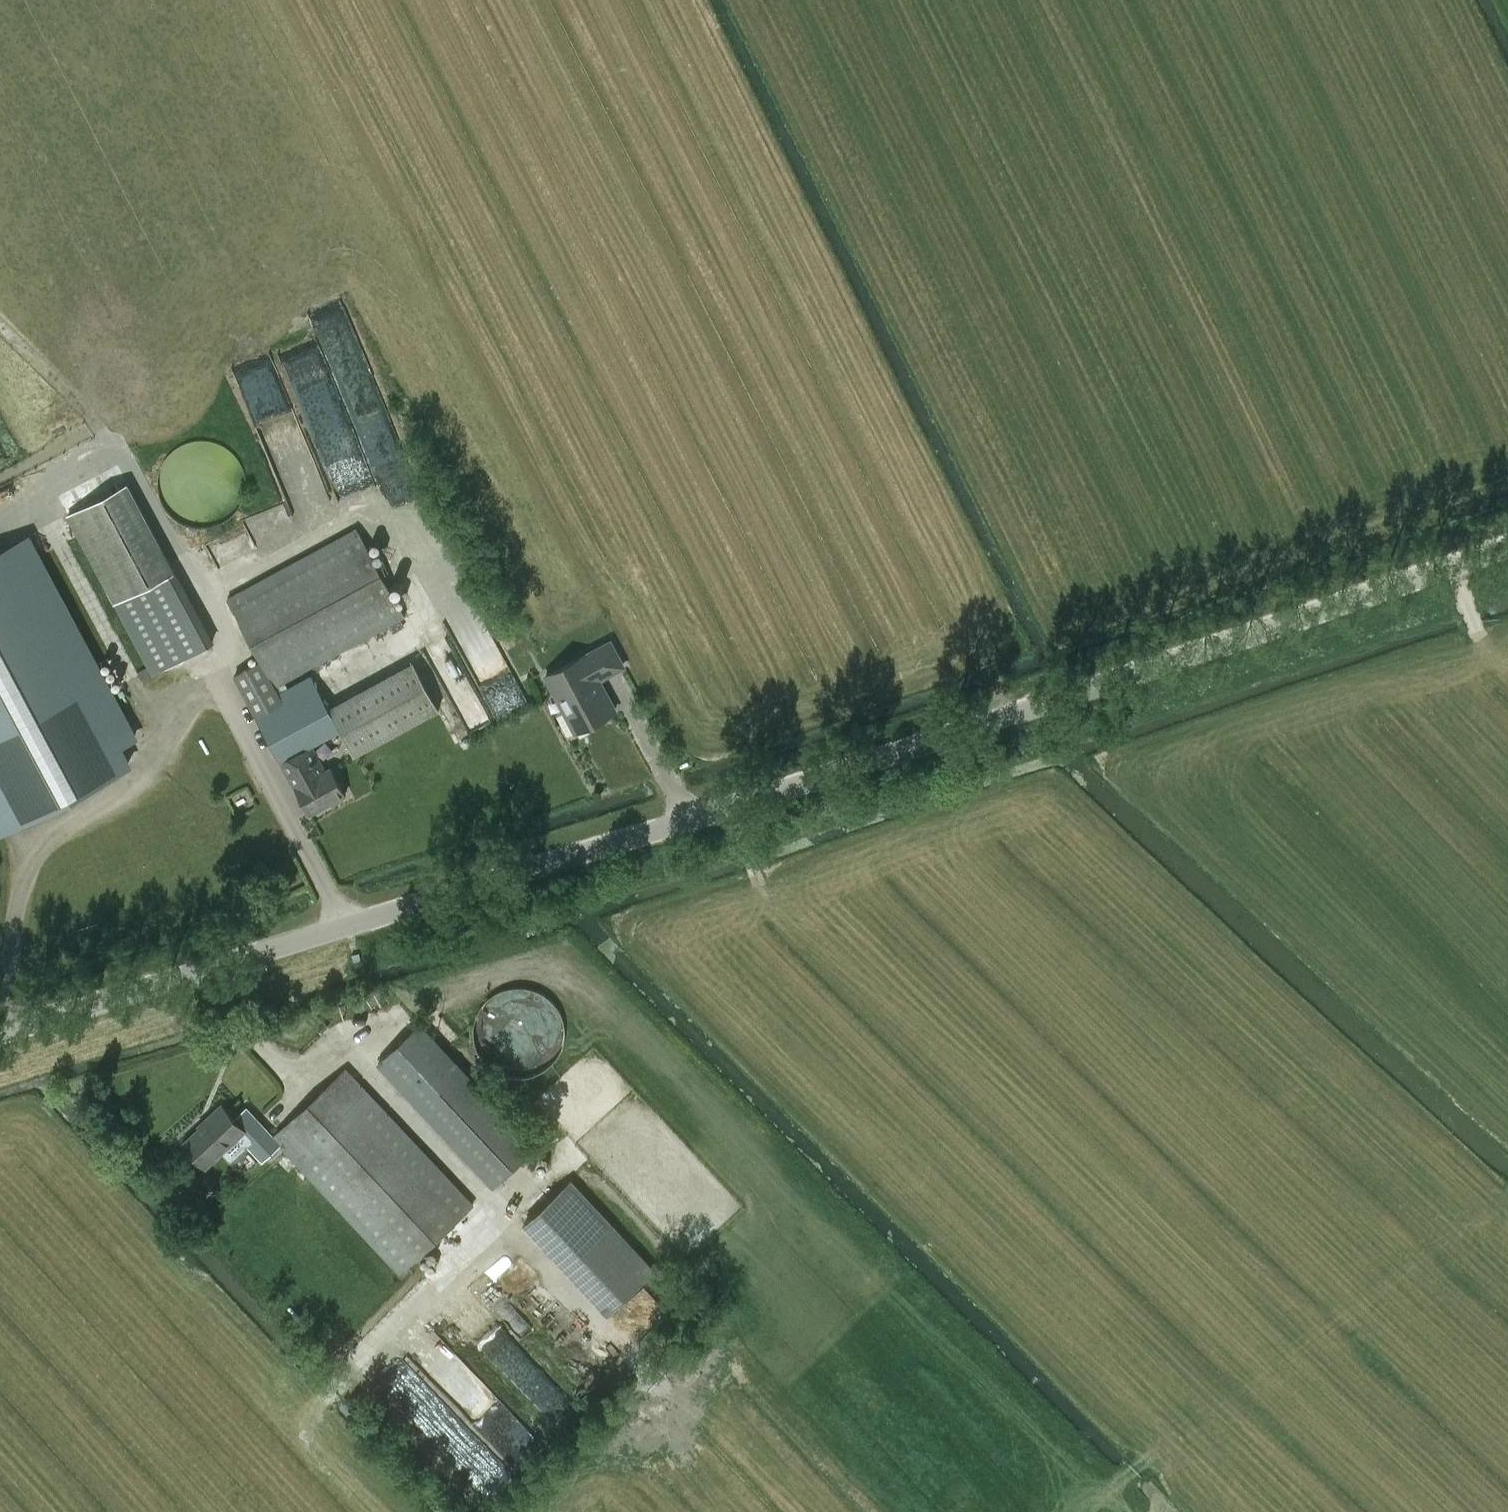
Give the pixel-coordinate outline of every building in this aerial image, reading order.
[(368,361),(343,297),(311,309),(335,373),(368,361)] [(239,369),(282,494),(317,482),(274,357),(239,369)] [(72,512),(154,673),(214,643),(132,482),(72,512)] [(206,540),(218,565),(257,546),(244,521),(206,540)] [(327,770),(313,746),(343,730),(356,754),(442,709),(417,662),(332,708),(314,675),(289,688),(286,682),(406,616),(358,527),(227,598),(261,660),(233,675),(255,717),(259,715),(298,787),(327,770)] [(31,544),(15,553),(11,546),(0,551),(0,825),(3,832),(128,765),(119,747),(134,738),(31,544)] [(473,730),(528,697),(473,603),(448,618),(478,670),(495,660),(506,677),(496,683),(500,690),(484,699),(463,664),(441,677),(473,730)] [(551,674),(570,708),(566,710),(578,731),(588,725),(616,709),(605,688),(601,690),(596,680),(624,665),(612,641),(587,655),(586,653),(547,674),(548,676),(551,674)] [(331,768),(327,770),(298,787),(311,813),(346,795),(331,768)] [(572,1059),(549,981),(481,1001),(504,1079),(572,1059)] [(377,1063),(493,1187),(537,1146),(421,1022),(377,1063)] [(347,1067),(274,1135),(257,1116),(244,1127),(223,1105),(205,1120),(207,1122),(185,1142),(207,1166),(222,1152),(232,1163),(250,1147),(262,1161),(281,1145),(401,1275),(476,1205),(347,1067)] [(611,1313),(655,1272),(570,1180),(526,1221),(611,1313)]
